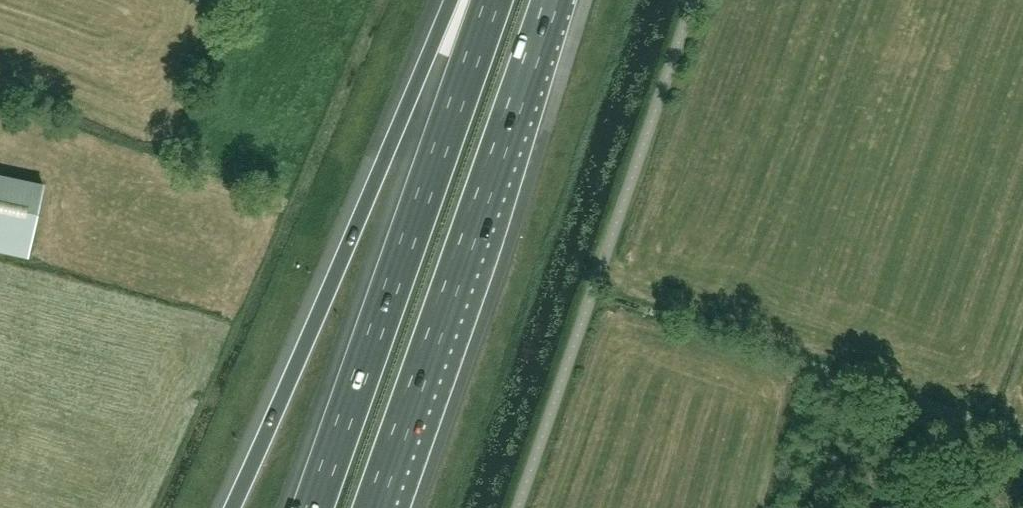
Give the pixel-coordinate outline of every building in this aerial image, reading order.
[(42,186),(0,177),(0,253),(26,259),(42,186)]
